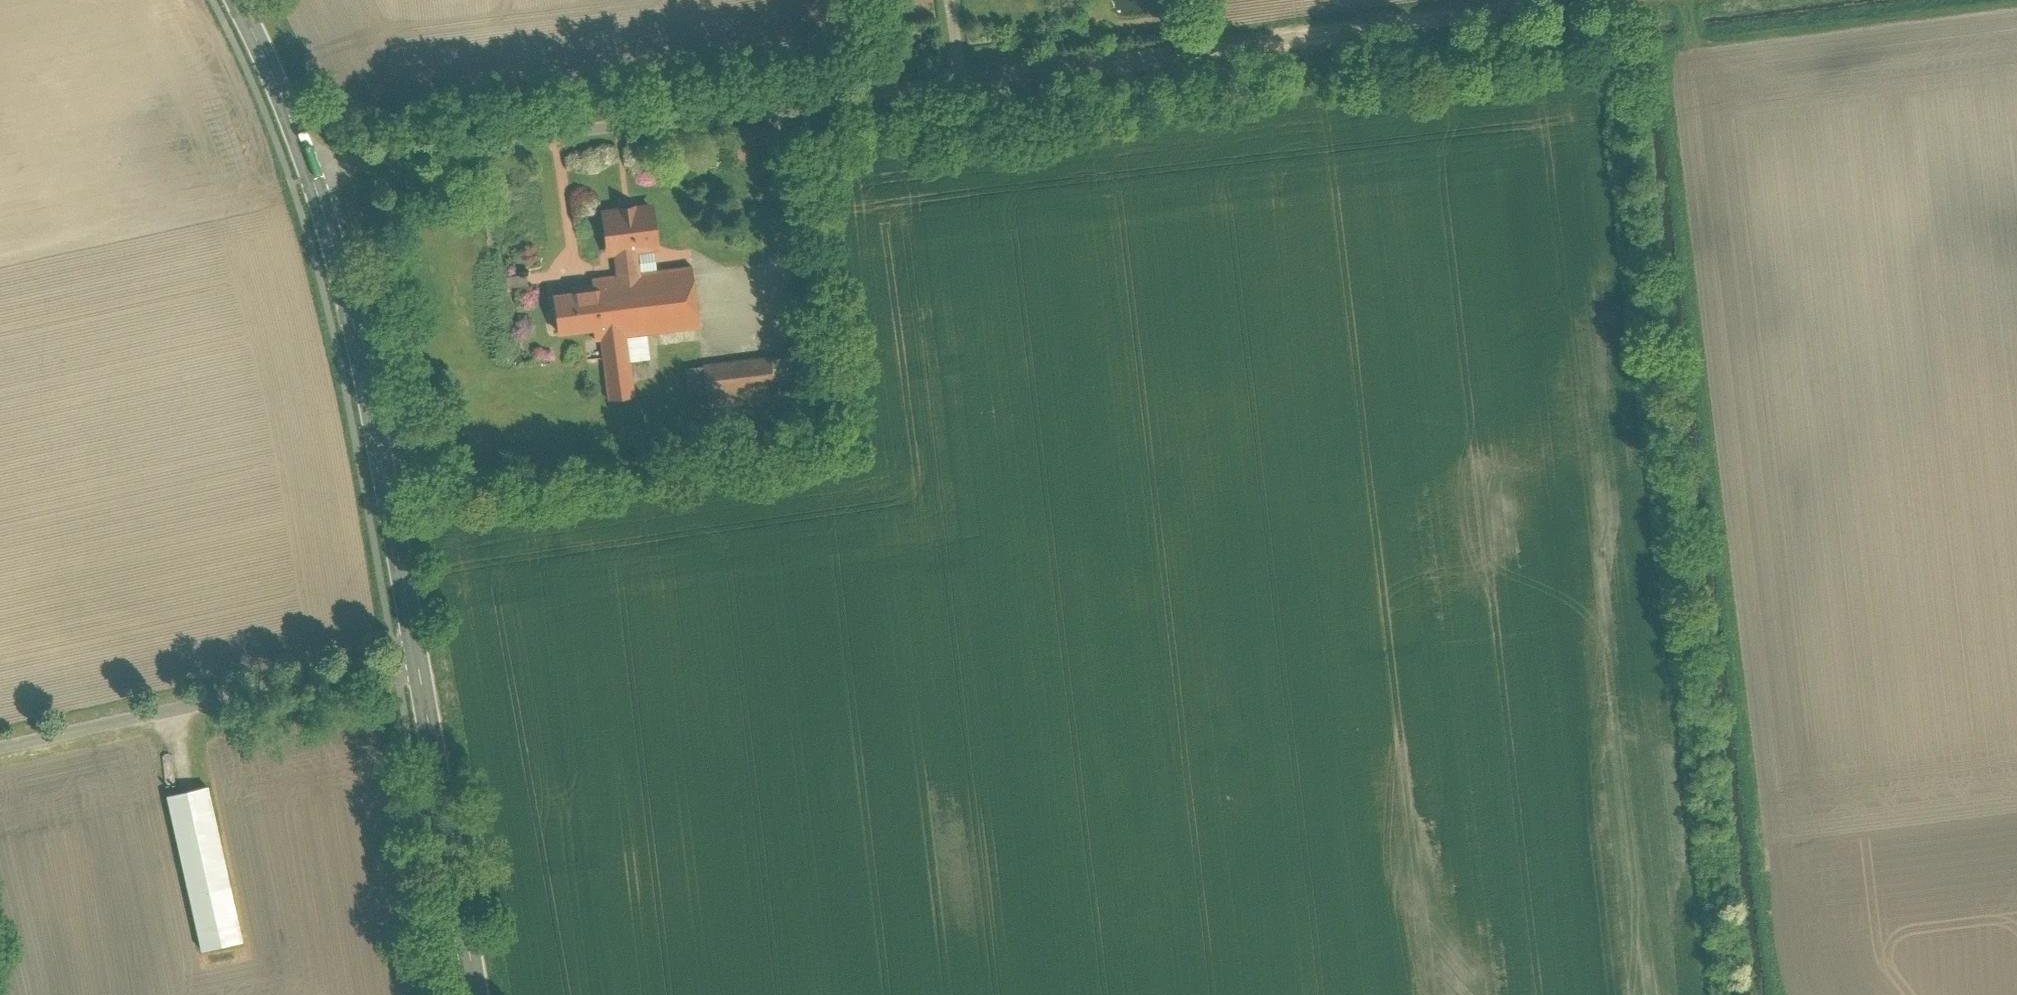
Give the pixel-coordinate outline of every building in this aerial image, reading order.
[(595,344),(601,395),(621,393),(614,333),(690,326),(685,270),(634,275),(631,253),(654,251),(649,203),(592,209),(598,261),(608,260),(610,276),(581,279),(581,285),(545,288),(550,339),(584,336),(585,345),(595,344)] [(686,388),(688,401),(754,395),(753,381),(775,379),(772,352),(662,362),(665,390),(686,388)] [(164,799),(201,957),(246,946),(209,788),(164,799)]
